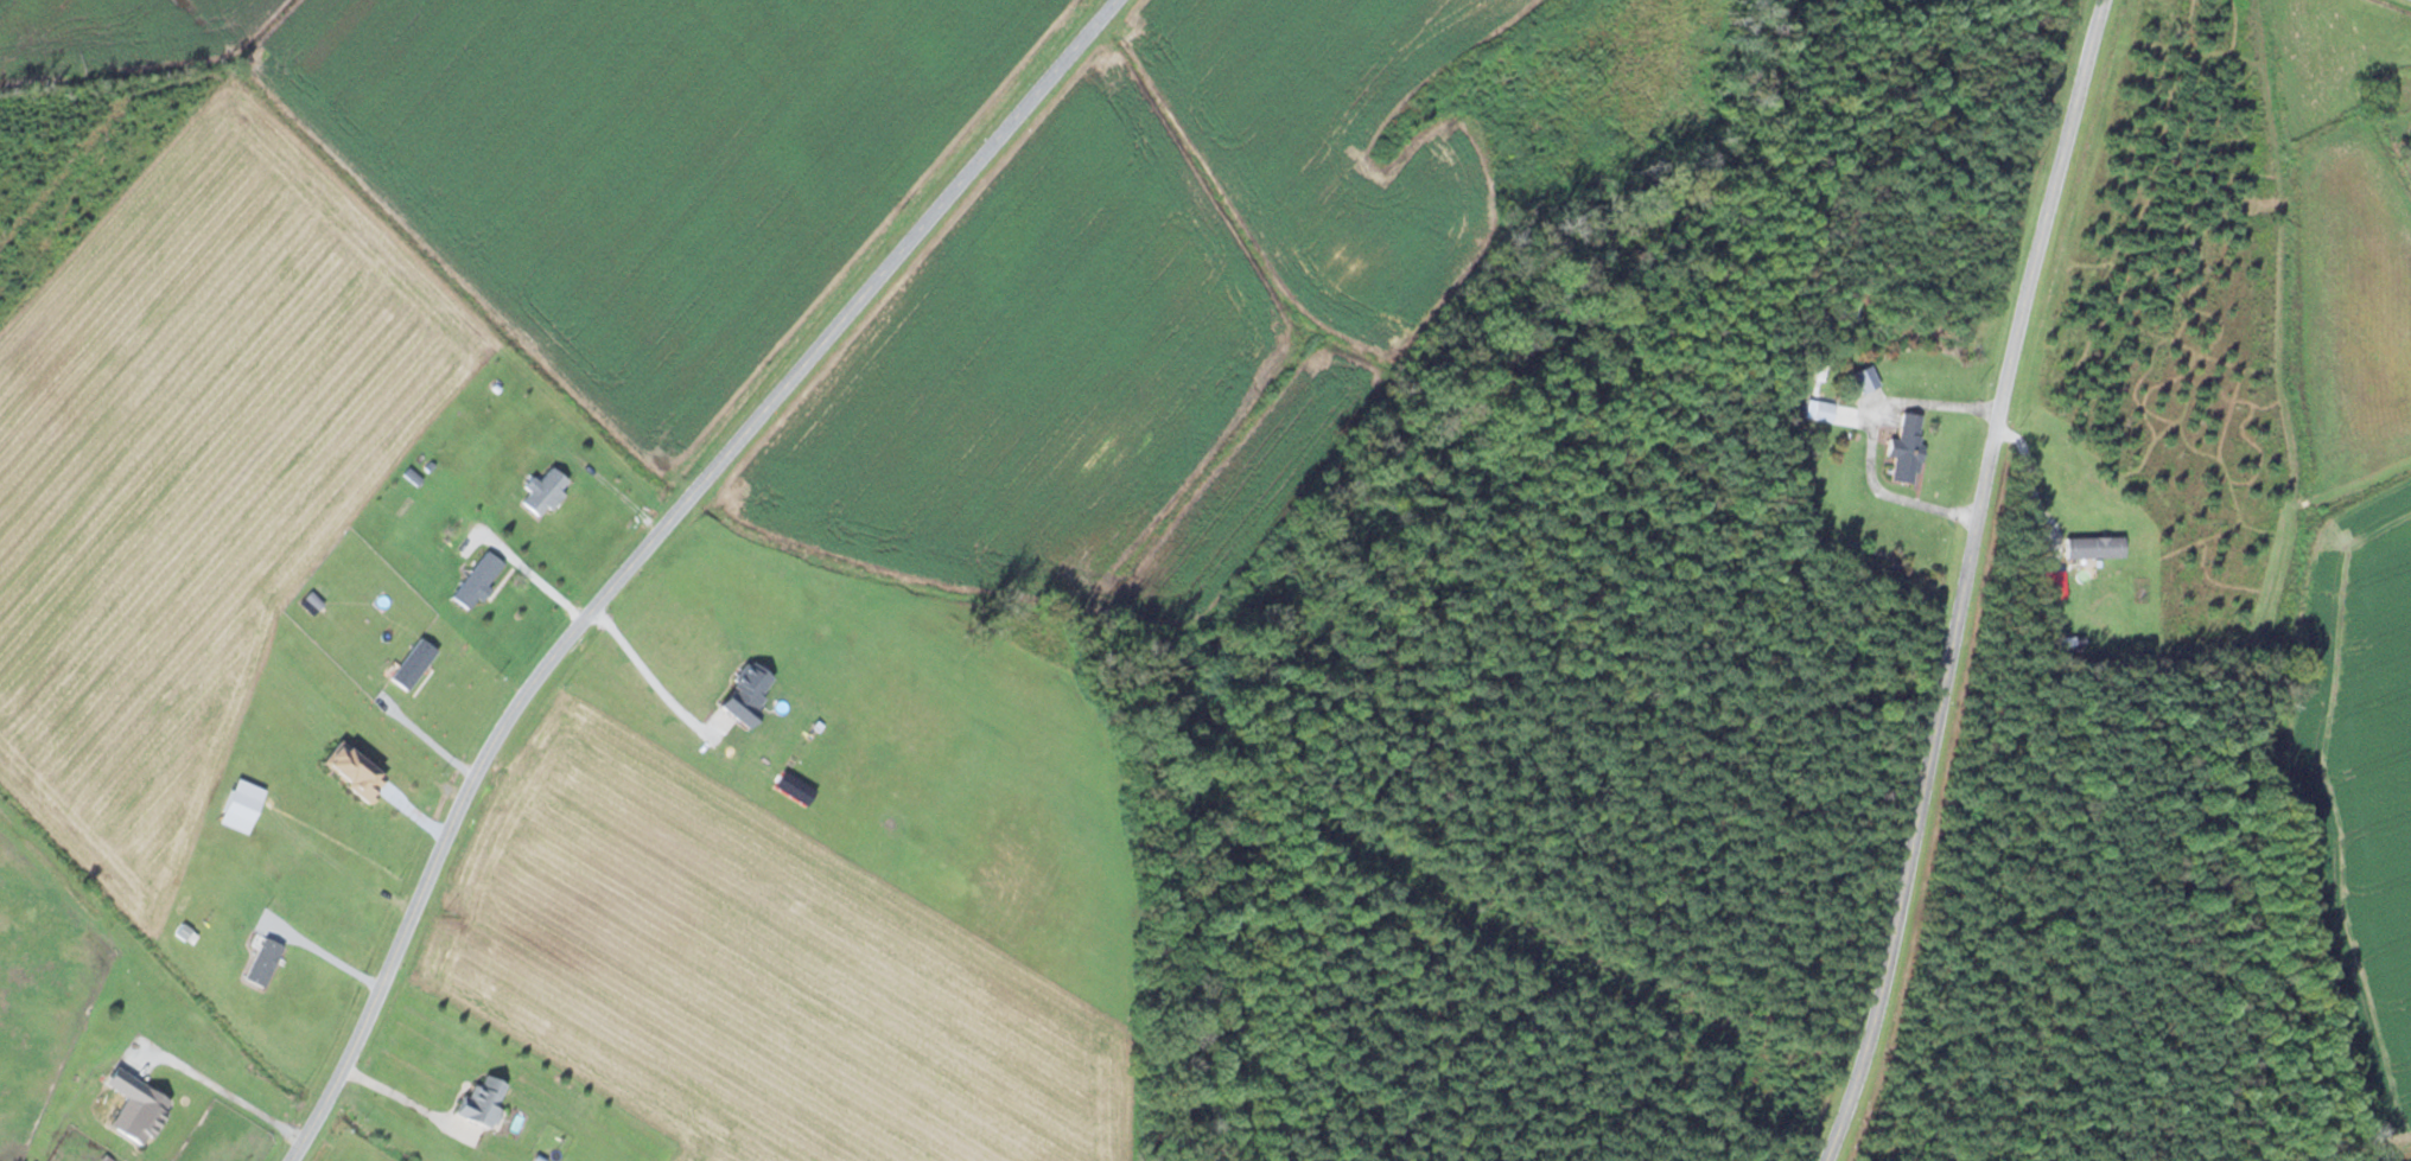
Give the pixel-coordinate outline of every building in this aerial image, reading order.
[(1851,375),(1860,395),(1879,386),(1869,366),(1851,375)] [(1914,486),(1924,416),(1901,413),(1897,441),(1893,440),(1887,481),(1914,486)] [(517,503),(540,519),(567,483),(545,466),(517,503)] [(2121,548),(2064,548),(2064,558),(2121,558),(2121,548)] [(503,564),(483,550),(449,599),(469,612),(503,564)] [(402,692),(436,655),(420,639),(385,677),(402,692)] [(465,1083),(451,1117),(484,1130),(502,1085),(479,1075),(474,1087),(465,1083)]
